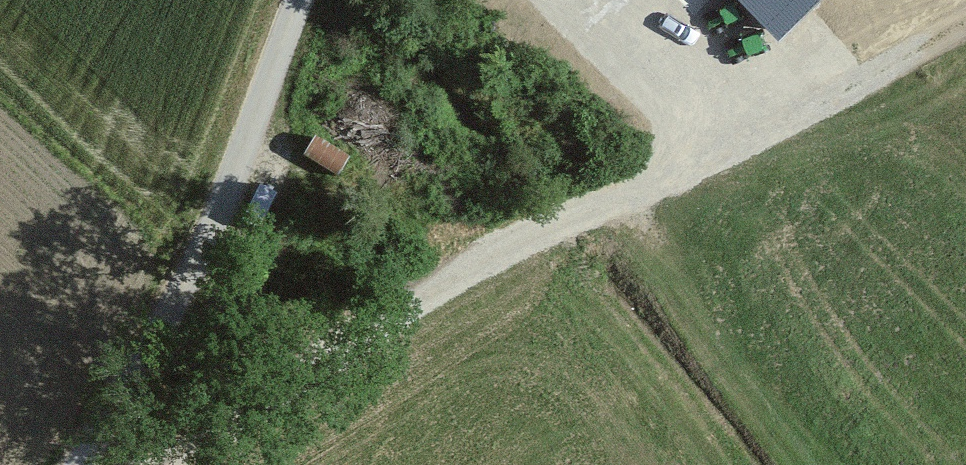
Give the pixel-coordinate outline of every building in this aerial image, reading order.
[(777,39),(818,0),(740,0),(777,39)]
